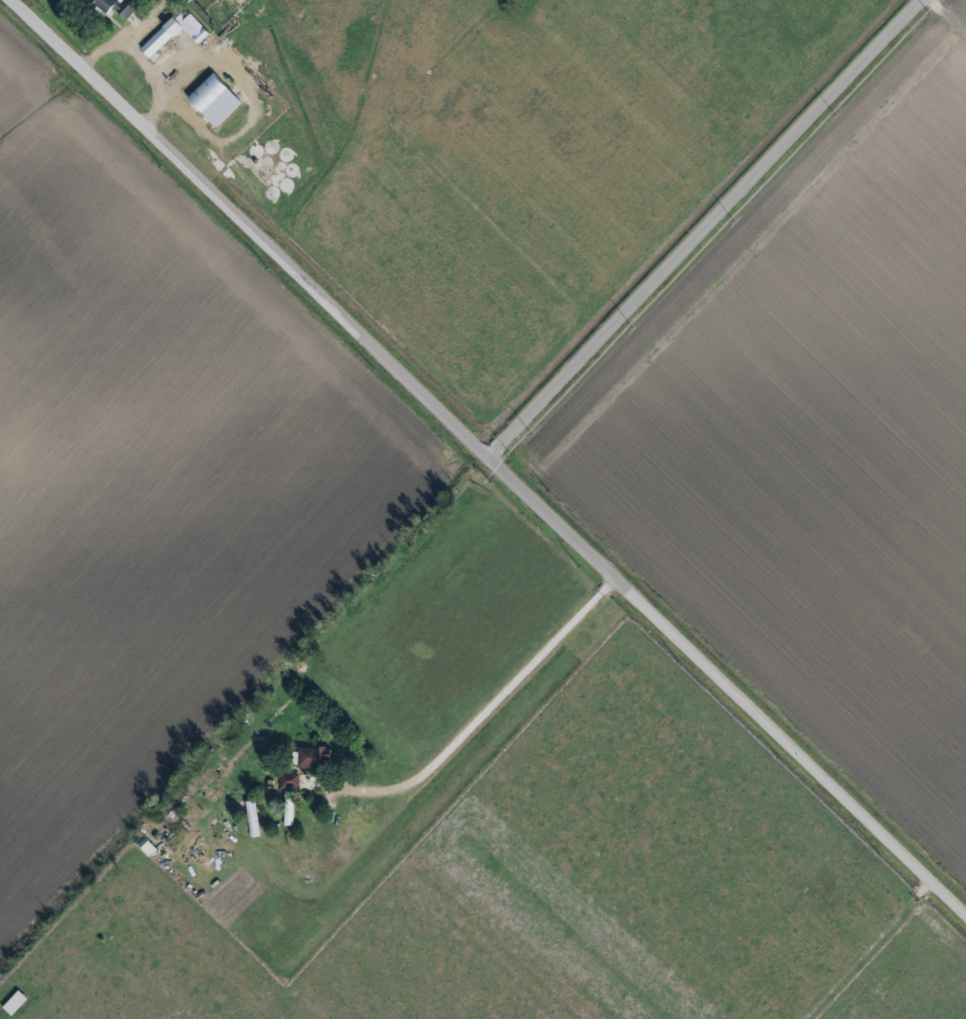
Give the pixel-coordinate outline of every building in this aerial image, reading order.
[(107,16),(113,9),(126,20),(136,9),(127,0),(123,0),(121,3),(117,0),(89,0),(107,16)] [(210,35),(191,15),(180,24),(174,18),(140,49),(150,59),(183,29),(198,45),(210,35)] [(242,103),(212,72),(186,98),(216,128),(242,103)] [(299,748),(299,767),(333,767),(332,748),(299,748)] [(280,775),(281,788),(299,788),(299,775),(280,775)] [(157,851),(147,838),(139,844),(149,858),(157,851)]
